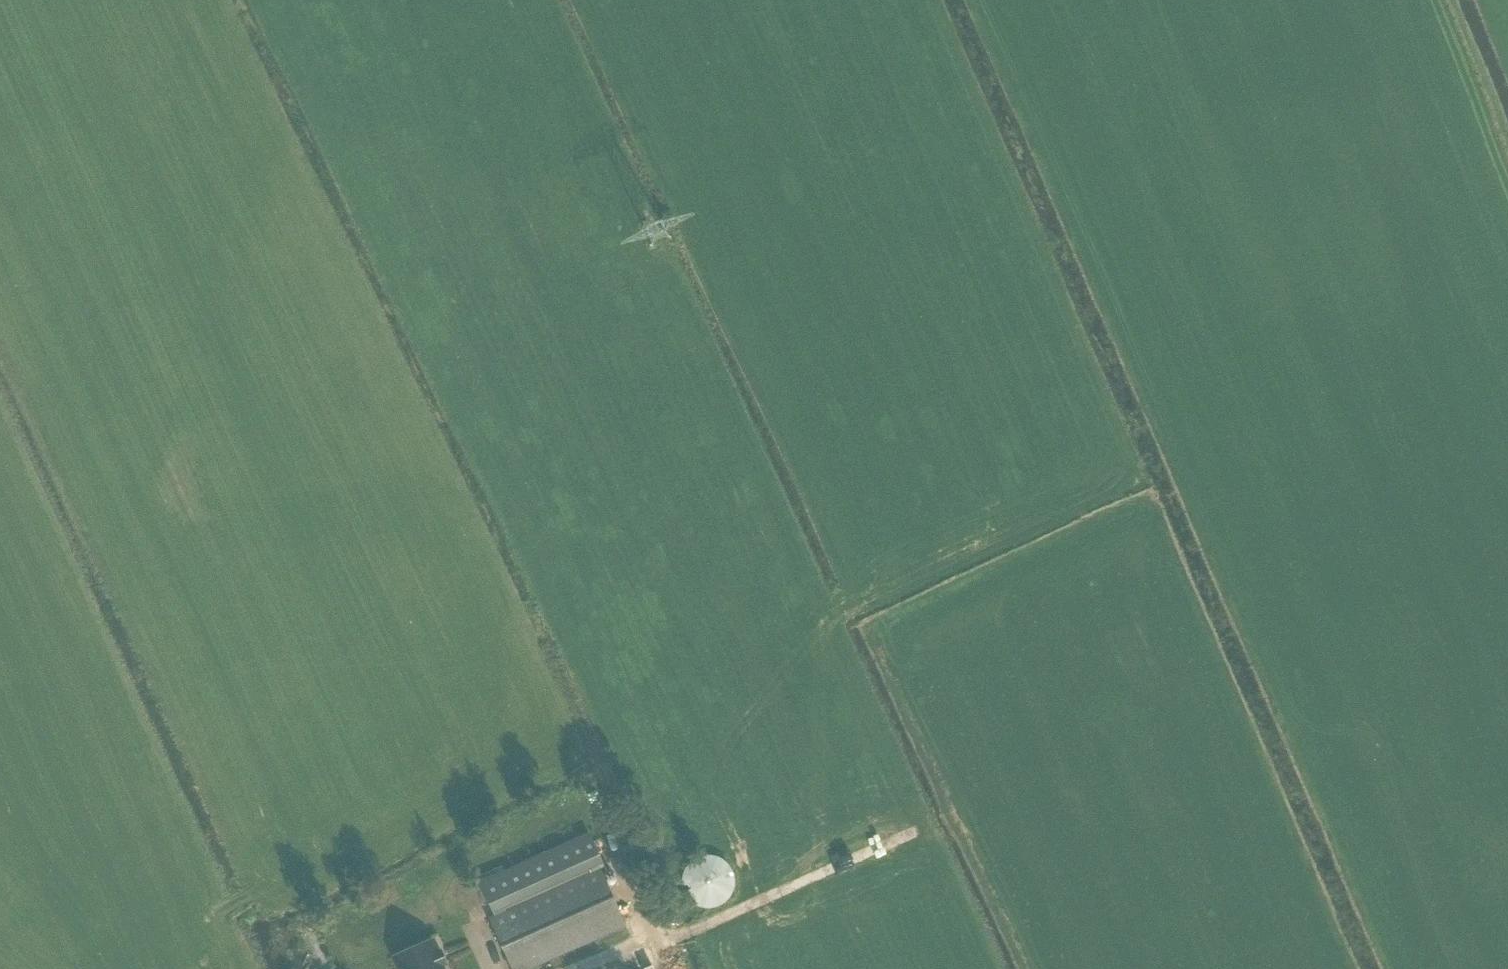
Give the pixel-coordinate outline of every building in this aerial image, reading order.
[(589,833),(480,881),(489,903),(599,854),(589,833)] [(692,861),(690,863),(687,866),(686,869),(685,871),(684,875),(683,879),(683,883),(684,886),(685,890),(687,895),(689,898),(692,901),(696,904),(699,905),(703,907),(707,907),(711,907),(715,907),(718,906),(722,904),(725,902),(728,900),(731,898),(732,895),(734,893),(735,890),(736,887),(736,883),(737,881),(736,877),(735,873),(734,869),(732,866),(730,864),(728,861),(726,860),(724,858),(721,857),(720,856),(717,855),(714,854),(712,854),(709,854),(707,854),(704,855),(701,855),(698,857),(694,859),(692,861)] [(626,926),(600,868),(490,918),(513,968),(530,968),(626,926)] [(429,940),(396,955),(402,968),(442,968),(429,940)]
